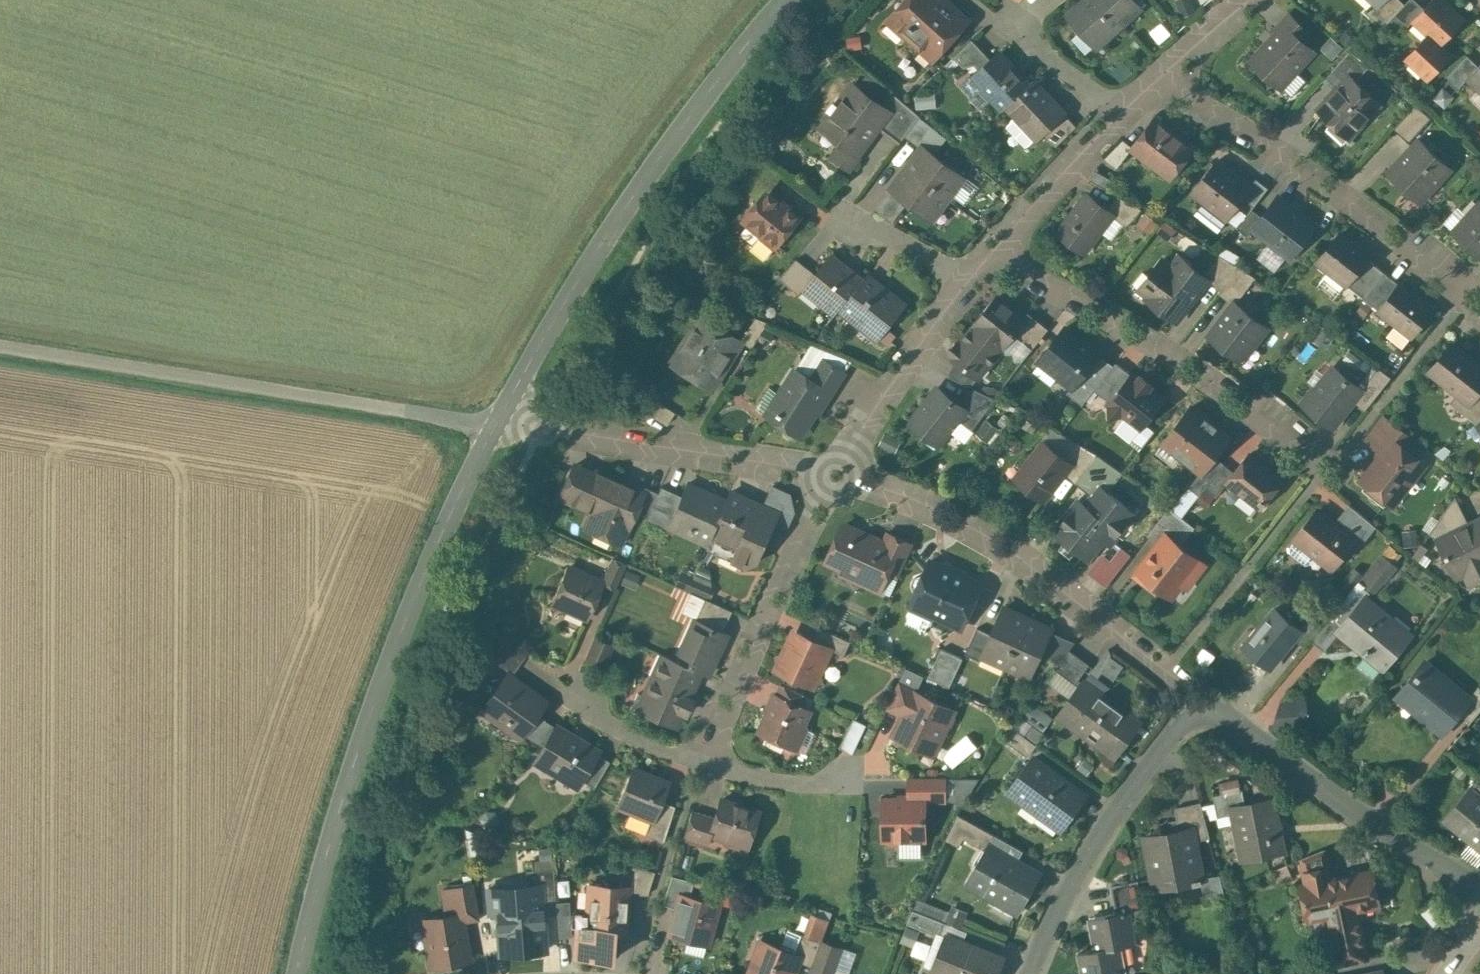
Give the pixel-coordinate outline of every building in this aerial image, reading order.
[(899,14),(909,23),(906,37),(918,48),(923,46),(935,57),(967,22),(952,9),(950,11),(946,8),(948,2),(946,0),(911,0),(899,14)] [(1068,13),(1097,46),(1138,8),(1131,0),(1083,0),(1068,13)] [(1377,4),(1377,3),(1369,12),(1383,26),(1404,3),(1401,0),(1381,0),(1377,4)] [(1395,14),(1407,25),(1413,20),(1424,8),(1415,0),(1408,0),(1395,14)] [(1444,0),(1431,0),(1424,8),(1413,20),(1428,34),(1439,45),(1439,44),(1440,44),(1446,44),(1450,39),(1450,33),(1464,18),(1444,0)] [(1308,33),(1287,13),(1274,28),(1276,30),(1278,31),(1284,24),(1302,40),(1308,33)] [(1284,24),(1278,31),(1276,30),(1250,59),(1280,87),(1313,51),(1302,40),(1284,24)] [(1439,45),(1428,34),(1406,57),(1428,78),(1450,54),(1439,44),(1439,45)] [(971,39),(953,56),(963,67),(974,64),(979,70),(990,59),(971,39)] [(1350,50),(1325,77),(1337,88),(1348,75),(1354,81),(1369,65),(1350,50)] [(1028,84),(999,52),(990,59),(979,70),(972,77),(982,87),(981,92),(986,97),(991,97),(1002,109),(1029,84),(1028,84)] [(1478,66),(1466,55),(1446,76),(1458,88),(1466,79),(1478,66)] [(1478,66),(1466,79),(1479,92),(1479,64),(1478,66)] [(1354,81),(1348,75),(1337,88),(1318,108),(1333,122),(1337,118),(1353,132),(1379,104),(1354,81)] [(1063,112),(1032,80),(1028,84),(1029,84),(1002,109),(1003,109),(1007,105),(1016,115),(1036,136),(1037,137),(1042,132),(1063,112)] [(884,106),(853,83),(842,98),(837,98),(830,108),(830,113),(821,126),(840,141),(858,154),(858,153),(878,126),(890,111),(884,106)] [(920,115),(894,93),(884,106),(890,111),(878,126),(899,142),(920,115)] [(1415,104),(1393,127),(1408,142),(1431,117),(1415,104)] [(1063,112),(1042,132),(1055,146),(1076,126),(1063,112)] [(1036,136),(1016,115),(1007,124),(1026,145),(1036,136)] [(1191,149),(1153,120),(1132,147),(1144,156),(1145,160),(1152,166),(1157,165),(1170,176),(1191,149)] [(1123,139),(1104,158),(1116,167),(1132,147),(1123,139)] [(1450,167),(1419,139),(1390,171),(1420,199),(1450,167)] [(858,154),(840,141),(830,155),(848,169),(859,154),(858,153),(858,154)] [(963,177),(922,145),(921,146),(923,147),(907,168),(946,197),(961,177),(963,178),(963,177)] [(1251,184),(1218,159),(1192,192),(1225,219),(1242,198),(1252,185),(1251,184)] [(946,197),(907,168),(892,188),(890,187),(931,219),(932,218),(930,217),(946,197)] [(1256,178),(1251,184),(1252,185),(1242,198),(1253,206),(1268,188),(1256,178)] [(759,199),(743,218),(748,222),(746,224),(760,235),(762,233),(776,245),(800,217),(768,190),(767,190),(759,199)] [(1107,209),(1087,194),(1058,231),(1084,252),(1113,215),(1113,214),(1107,209)] [(1316,224),(1278,195),(1261,216),(1252,229),(1289,258),(1316,224)] [(1141,208),(1117,196),(1107,209),(1113,214),(1113,215),(1127,226),(1141,208)] [(1455,232),(1454,231),(1453,231),(1479,255),(1479,254),(1478,253),(1479,251),(1479,205),(1455,232)] [(1261,216),(1251,209),(1237,228),(1247,236),(1252,229),(1261,216)] [(1351,242),(1340,233),(1318,261),(1347,284),(1367,258),(1369,256),(1358,248),(1358,245),(1354,242),(1351,242)] [(1239,266),(1218,253),(1202,274),(1208,278),(1207,280),(1220,290),(1239,266)] [(862,279),(831,254),(808,283),(823,295),(819,300),(835,313),(839,308),(862,279)] [(1171,266),(1162,258),(1147,277),(1156,284),(1146,297),(1176,320),(1207,280),(1208,278),(1202,274),(1179,255),(1171,266)] [(812,271),(796,258),(778,278),(796,292),(812,271)] [(1385,272),(1367,258),(1347,284),(1364,298),(1385,272)] [(1220,290),(1218,293),(1232,304),(1234,301),(1236,302),(1255,277),(1239,266),(1220,290)] [(1364,298),(1379,310),(1399,284),(1385,272),(1364,298)] [(903,304),(866,275),(862,279),(839,308),(877,337),(903,304)] [(1432,310),(1399,284),(1379,310),(1411,336),(1432,310)] [(1023,317),(997,296),(972,327),(987,339),(990,336),(1002,346),(1013,333),(1032,348),(1048,328),(1027,312),(1023,317)] [(1236,302),(1234,301),(1232,304),(1209,334),(1241,360),(1242,358),(1239,356),(1252,339),(1255,342),(1267,327),(1236,302)] [(741,340),(701,315),(675,356),(691,366),(687,372),(712,387),(742,340),(741,340)] [(756,317),(741,340),(742,340),(752,347),(767,321),(756,317)] [(987,339),(972,327),(959,343),(957,341),(947,353),(954,359),(978,377),(1002,346),(990,336),(987,339)] [(1086,343),(1064,327),(1038,360),(1071,386),(1072,387),(1096,357),(1090,352),(1086,343)] [(1463,355),(1451,345),(1452,344),(1451,343),(1429,371),(1430,371),(1431,370),(1470,401),(1479,389),(1479,388),(1479,367),(1477,368),(1472,364),(1473,357),(1467,353),(1463,355)] [(1096,357),(1072,387),(1071,386),(1066,392),(1082,404),(1085,401),(1094,389),(1113,365),(1103,357),(1096,357)] [(844,372),(823,358),(811,378),(828,389),(824,396),(828,398),(844,372)] [(978,377),(954,359),(947,376),(972,387),(973,386),(971,386),(978,377)] [(1131,374),(1115,362),(1113,365),(1094,389),(1102,396),(1109,402),(1131,374)] [(1360,387),(1333,366),(1317,387),(1314,385),(1302,400),(1333,424),(1353,400),(1362,389),(1360,387)] [(1377,366),(1360,387),(1362,389),(1353,400),(1365,409),(1390,377),(1377,366)] [(811,378),(796,368),(779,395),(782,400),(776,410),(781,420),(798,431),(807,416),(816,411),(813,406),(817,400),(821,400),(824,396),(828,389),(811,378)] [(1151,383),(1141,375),(1138,378),(1132,373),(1131,374),(1109,402),(1110,402),(1111,407),(1119,413),(1123,413),(1124,413),(1125,413),(1141,426),(1163,398),(1149,386),(1151,383)] [(959,404),(937,387),(909,421),(926,435),(927,434),(934,431),(943,438),(951,427),(958,419),(965,409),(959,404)] [(972,387),(959,404),(965,409),(958,419),(971,429),(972,429),(996,398),(972,387)] [(1102,396),(1094,389),(1085,401),(1093,407),(1102,396)] [(1479,389),(1470,401),(1473,403),(1464,414),(1475,423),(1479,420),(1479,389)] [(642,392),(629,412),(644,421),(649,414),(666,424),(673,411),(642,392)] [(1230,436),(1191,406),(1162,442),(1200,472),(1201,472),(1215,456),(1230,436)] [(1406,434),(1383,416),(1365,440),(1378,450),(1388,437),(1398,444),(1406,434)] [(971,429),(958,419),(951,427),(955,430),(953,433),(963,440),(971,429)] [(1398,444),(1388,437),(1378,450),(1373,457),(1377,460),(1362,480),(1388,501),(1409,473),(1413,476),(1423,464),(1398,444)] [(1064,457),(1042,441),(1023,466),(1028,470),(1019,481),(1043,499),(1063,473),(1071,463),(1064,457)] [(1098,454),(1076,441),(1064,457),(1071,463),(1063,473),(1075,482),(1098,454)] [(1282,480),(1249,453),(1234,471),(1227,480),(1228,481),(1260,507),(1282,480)] [(1215,456),(1201,472),(1200,472),(1188,487),(1198,495),(1205,488),(1224,463),(1215,456)] [(1224,463),(1205,488),(1216,496),(1228,481),(1227,480),(1234,471),(1224,463)] [(590,479),(570,470),(559,496),(578,504),(590,479)] [(641,492),(593,471),(590,479),(578,504),(601,515),(594,531),(618,542),(626,525),(627,526),(634,511),(642,492),(641,492)] [(726,501),(687,484),(682,495),(671,518),(668,525),(707,543),(726,501)] [(791,493),(772,485),(763,506),(778,512),(773,522),(787,528),(795,511),(791,493)] [(1085,505),(1078,500),(1054,530),(1088,557),(1103,538),(1109,543),(1126,521),(1121,516),(1128,508),(1100,485),(1085,505)] [(657,492),(643,486),(641,492),(642,492),(634,511),(646,516),(650,509),(657,492)] [(682,495),(660,486),(650,509),(671,518),(682,495)] [(763,506),(730,491),(726,501),(707,543),(706,546),(745,563),(757,558),(773,522),(778,512),(763,506)] [(1455,496),(1428,533),(1438,540),(1469,524),(1455,496)] [(1376,526),(1349,504),(1333,523),(1354,539),(1347,549),(1354,554),(1376,526)] [(1195,527),(1169,506),(1147,534),(1158,543),(1165,534),(1180,545),(1195,527)] [(1333,523),(1317,510),(1294,538),(1296,539),(1316,555),(1332,567),(1347,549),(1354,539),(1333,523)] [(1438,540),(1446,556),(1443,562),(1447,570),(1454,572),(1456,576),(1479,564),(1479,529),(1476,521),(1469,524),(1438,540)] [(882,542),(843,524),(829,555),(832,563),(865,577),(867,584),(879,590),(887,572),(898,549),(882,542)] [(913,544),(886,532),(882,542),(898,549),(887,572),(898,577),(913,544)] [(1180,545),(1165,534),(1158,543),(1138,569),(1145,575),(1141,580),(1155,591),(1159,586),(1171,595),(1187,574),(1192,578),(1203,564),(1180,545)] [(1115,537),(1104,550),(1089,568),(1107,584),(1133,553),(1115,537)] [(1316,555),(1296,539),(1289,547),(1290,552),(1305,564),(1309,563),(1316,555)] [(1372,590),(1400,569),(1388,553),(1360,573),(1372,590)] [(626,563),(612,557),(601,581),(602,582),(615,588),(626,563)] [(964,572),(945,564),(941,565),(930,560),(923,575),(921,574),(914,576),(911,583),(914,589),(916,590),(910,602),(912,608),(930,616),(934,614),(961,627),(980,586),(978,582),(965,576),(964,572)] [(601,581),(567,567),(552,601),(554,601),(555,606),(564,611),(568,608),(587,616),(602,582),(601,581)] [(1410,633),(1366,596),(1343,624),(1338,630),(1339,631),(1363,651),(1362,653),(1364,655),(1369,650),(1385,664),(1410,633)] [(731,610),(705,598),(695,620),(721,632),(731,610)] [(1300,629),(1274,608),(1258,628),(1263,632),(1249,649),(1270,666),(1294,637),(1300,629)] [(1026,619),(1002,609),(991,633),(982,652),(984,653),(1006,663),(1026,619)] [(1322,624),(1310,638),(1323,649),(1339,631),(1338,630),(1343,624),(1330,614),(1322,624)] [(1310,615),(1300,629),(1294,637),(1304,646),(1310,638),(1322,624),(1310,615)] [(1050,630),(1026,619),(1006,663),(1030,674),(1040,654),(1049,632),(1050,630)] [(721,632),(695,620),(676,660),(698,670),(706,673),(707,672),(706,671),(712,658),(714,658),(723,636),(721,632)] [(977,627),(965,653),(980,660),(984,653),(982,652),(991,633),(977,627)] [(850,641),(822,628),(816,642),(834,650),(844,655),(850,641)] [(814,640),(794,631),(783,655),(777,657),(779,663),(776,669),(808,683),(821,678),(817,668),(823,654),(834,650),(816,642),(815,643),(814,640)] [(1063,638),(1049,632),(1040,654),(1053,660),(1063,638)] [(612,645),(594,637),(584,659),(602,667),(612,645)] [(941,648),(927,676),(949,687),(962,657),(941,648)] [(1089,663),(1070,649),(1055,668),(1075,683),(1089,663)] [(676,660),(662,654),(643,695),(638,693),(630,709),(644,715),(645,712),(675,725),(694,683),(692,683),(698,670),(676,660)] [(1469,696),(1425,660),(1401,690),(1422,708),(1418,713),(1435,727),(1452,707),(1459,712),(1471,698),(1469,696)] [(525,687),(508,674),(507,674),(482,709),(519,736),(541,705),(540,701),(526,691),(525,687)] [(1139,721),(1083,681),(1058,716),(1075,728),(1076,727),(1114,755),(1139,721)] [(951,708),(898,683),(887,706),(904,714),(899,723),(904,726),(898,737),(925,750),(931,738),(938,736),(942,728),(950,725),(954,717),(951,708)] [(806,695),(780,684),(775,695),(801,706),(806,695)] [(1459,712),(1470,721),(1479,709),(1479,686),(1478,685),(1469,696),(1471,698),(1459,712)] [(775,695),(759,731),(793,747),(810,711),(801,706),(775,695)] [(1037,738),(1054,716),(1034,699),(1016,721),(1037,738)] [(841,744),(855,750),(868,721),(854,715),(841,744)] [(597,750),(556,725),(535,760),(576,785),(577,784),(580,779),(596,753),(597,750)] [(1036,744),(1010,726),(1003,738),(1027,756),(1036,744)] [(609,761),(596,753),(580,779),(594,787),(609,761)] [(1085,795),(1033,757),(1009,790),(1061,828),(1085,795)] [(667,782),(633,768),(618,806),(652,819),(660,800),(667,782)] [(1476,776),(1466,788),(1473,794),(1474,793),(1479,797),(1479,779),(1476,776)] [(945,777),(909,777),(909,798),(924,798),(924,800),(945,800),(945,777)] [(1242,788),(1213,794),(1216,811),(1232,808),(1232,806),(1245,804),(1242,788)] [(1474,793),(1473,794),(1453,818),(1479,840),(1479,797),(1474,793)] [(909,798),(883,798),(883,839),(886,839),(889,842),(899,842),(902,839),(924,839),(924,800),(924,798),(909,798)] [(1245,804),(1232,806),(1232,808),(1242,858),(1283,849),(1273,798),(1245,804)] [(759,811),(721,799),(714,819),(710,834),(711,834),(727,839),(728,836),(749,842),(759,811)] [(674,806),(660,800),(652,819),(646,834),(663,841),(674,806)] [(1200,801),(1175,806),(1179,830),(1194,827),(1196,839),(1209,837),(1200,801)] [(714,819),(691,811),(683,836),(708,844),(711,834),(710,834),(714,819)] [(986,829),(957,813),(950,829),(977,845),(986,829)] [(1179,830),(1143,837),(1153,890),(1155,890),(1154,886),(1193,879),(1194,882),(1219,877),(1223,892),(1224,892),(1219,874),(1203,877),(1196,839),(1194,827),(1179,830)] [(1038,872),(989,845),(968,883),(1016,911),(1038,872)] [(1324,849),(1302,858),(1307,883),(1329,879),(1324,849)] [(1276,866),(1278,880),(1293,878),(1290,863),(1276,866)] [(654,871),(634,866),(632,893),(647,894),(654,871)] [(553,868),(531,869),(531,871),(537,870),(538,886),(532,887),(534,903),(541,903),(542,914),(556,913),(553,868)] [(1307,883),(1303,884),(1306,898),(1305,898),(1309,918),(1329,914),(1339,964),(1366,958),(1356,908),(1378,904),(1371,870),(1329,879),(1307,883)] [(679,895),(689,897),(693,881),(672,876),(662,904),(676,908),(679,895)] [(477,899),(487,898),(485,878),(475,879),(477,899)] [(1137,880),(1111,885),(1116,912),(1129,909),(1130,911),(1143,908),(1137,880)] [(472,883),(442,889),(446,908),(440,916),(460,913),(461,922),(478,919),(472,883)] [(628,887),(589,884),(587,913),(590,913),(589,927),(586,926),(586,929),(613,930),(625,931),(628,887)] [(689,897),(679,895),(676,908),(669,934),(708,944),(718,905),(689,897)] [(534,903),(511,905),(512,911),(497,912),(500,954),(544,950),(543,948),(542,948),(541,938),(542,937),(543,933),(542,930),(541,929),(540,928),(540,920),(543,920),(542,914),(541,903),(534,903)] [(945,922),(912,909),(907,922),(939,935),(945,922)] [(1095,916),(1101,948),(1078,952),(1082,973),(1125,973),(1120,946),(1136,943),(1130,911),(1129,909),(1116,912),(1095,916)] [(812,910),(804,932),(823,938),(831,917),(812,910)] [(440,916),(429,918),(431,932),(427,933),(430,947),(428,950),(431,966),(468,960),(468,958),(466,958),(462,937),(463,935),(461,922),(460,913),(440,916)] [(613,930),(586,929),(586,926),(577,926),(575,958),(611,960),(613,930)] [(801,933),(788,929),(781,948),(794,953),(801,933)] [(821,941),(801,933),(794,953),(801,955),(799,961),(812,966),(821,941)] [(970,947),(971,945),(946,935),(933,968),(948,973),(993,973),(1000,957),(998,956),(997,958),(970,947)] [(761,941),(749,973),(793,973),(794,970),(795,971),(799,961),(801,955),(794,953),(781,948),(761,941)] [(821,941),(812,966),(810,972),(815,973),(833,973),(842,949),(821,941)]
